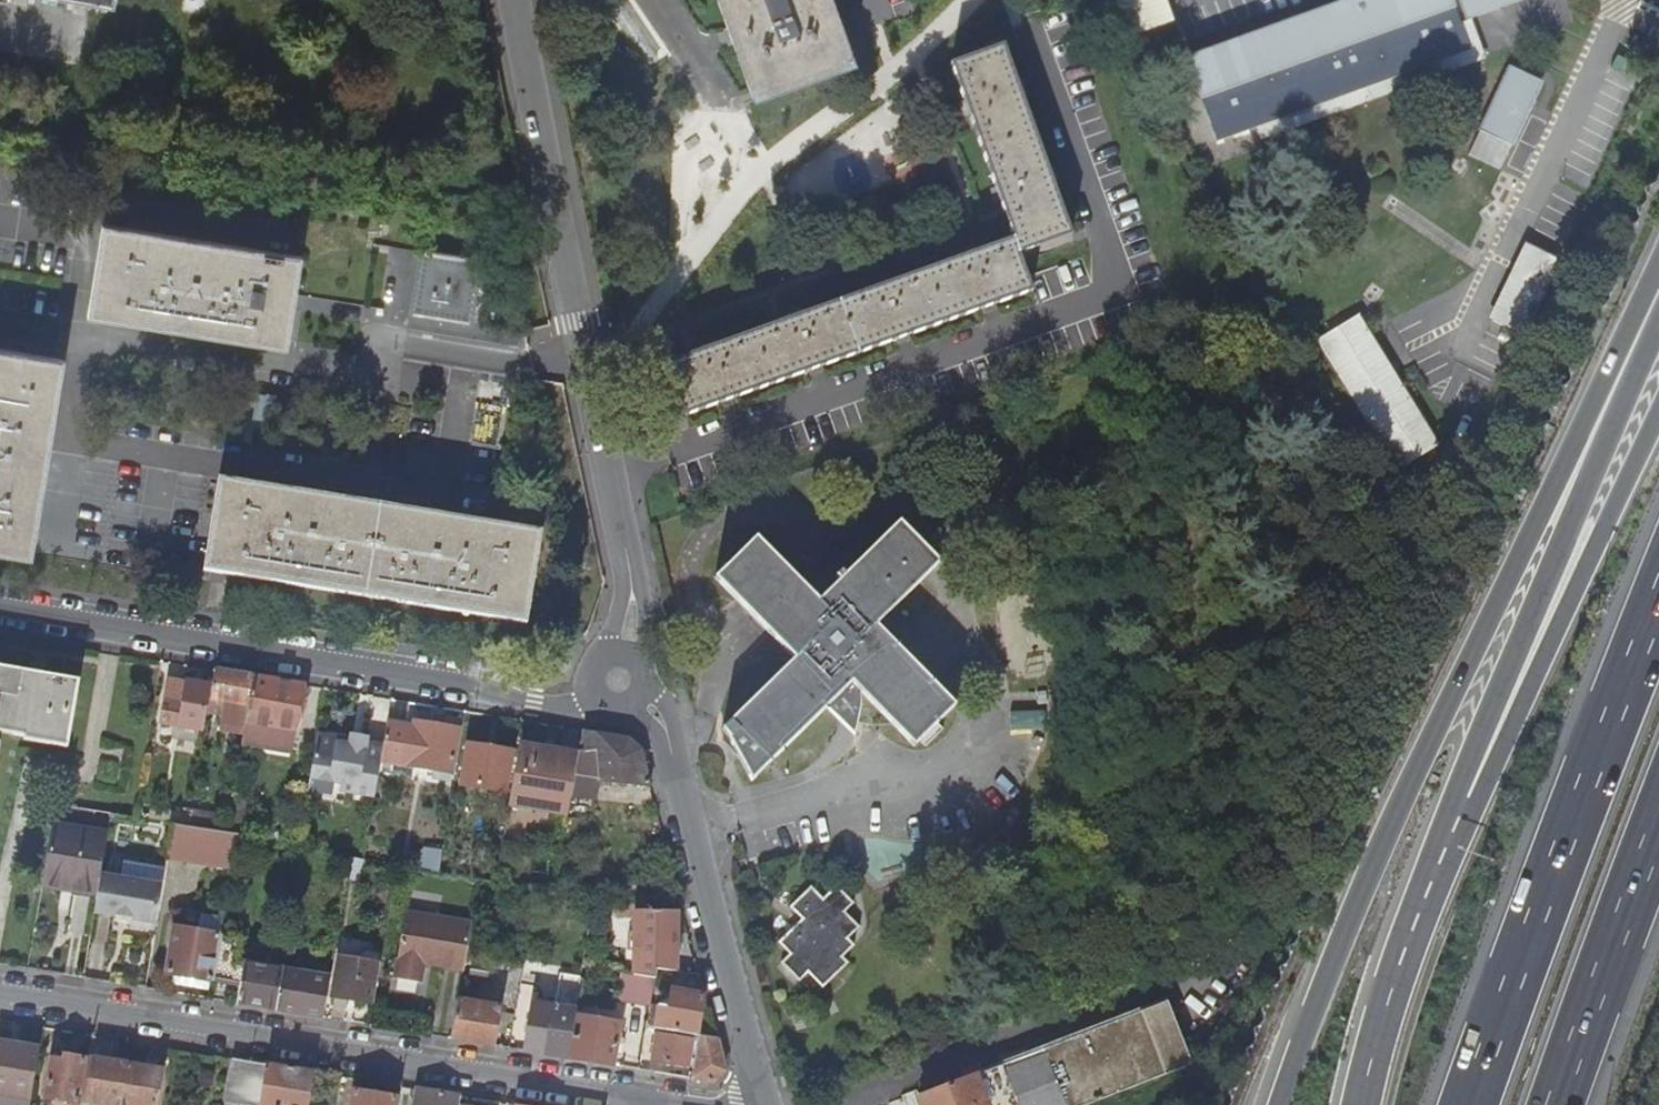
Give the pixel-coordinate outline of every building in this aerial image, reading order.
[(128,12),(130,0),(53,0),(128,12)] [(720,17),(768,0),(714,0),(720,17)] [(745,83),(849,46),(848,42),(837,45),(825,12),(835,8),(832,0),(768,0),(720,17),(731,47),(742,43),(753,75),(743,78),(745,83)] [(1180,22),(1172,0),(1123,0),(1118,2),(1131,39),(1180,22)] [(1186,62),(1216,144),(1255,130),(1469,52),(1460,26),(1450,0),(1357,0),(1186,62)] [(1467,23),(1523,2),(1522,0),(1458,0),(1467,23)] [(1469,52),(1255,130),(1259,141),(1480,61),(1467,23),(1460,26),(1469,52)] [(1014,242),(666,365),(684,416),(1034,297),(1020,257),(1071,239),(1003,46),(949,65),(965,108),(996,194),(1014,242)] [(853,57),(849,46),(745,83),(749,94),(853,57)] [(1512,148),(1542,87),(1509,72),(1481,134),(1512,148)] [(295,268),(106,236),(92,312),(282,345),(291,291),(295,268)] [(1080,243),(1039,251),(1047,295),(1088,287),(1080,243)] [(1557,264),(1529,251),(1494,328),(1522,341),(1557,264)] [(472,329),(485,265),(424,253),(410,319),(472,329)] [(1359,319),(1313,346),(1393,477),(1439,448),(1359,319)] [(61,368),(0,358),(0,551),(28,556),(61,368)] [(535,542),(222,490),(209,567),(522,620),(522,617),(535,542)] [(761,538),(722,578),(799,657),(730,727),(757,783),(857,684),(920,744),(959,706),(880,626),(944,562),(903,523),(821,601),(761,538)] [(79,685),(80,682),(0,668),(0,671),(79,685)] [(69,745),(79,685),(0,671),(0,733),(69,745)] [(223,729),(246,733),(247,723),(255,677),(216,671),(211,700),(228,702),(225,715),(223,729)] [(246,733),(243,747),(293,756),(305,686),(255,677),(247,723),(246,733)] [(169,682),(162,723),(202,730),(210,687),(188,684),(188,686),(169,682)] [(228,702),(211,700),(209,713),(225,715),(228,702)] [(1014,729),(1039,727),(1038,712),(1012,713),(1014,729)] [(415,727),(389,723),(385,747),(382,761),(453,773),(460,729),(416,722),(415,727)] [(586,750),(579,749),(579,753),(571,798),(597,801),(600,779),(652,785),(644,749),(632,739),(585,731),(586,750)] [(335,738),(319,736),(312,779),(342,784),(348,793),(376,797),(382,761),(385,747),(368,744),(369,739),(352,736),(351,741),(350,746),(335,743),(335,738)] [(571,798),(579,753),(521,744),(508,826),(530,830),(531,823),(553,826),(552,833),(565,836),(571,798)] [(512,753),(470,746),(464,784),(506,791),(512,753)] [(170,850),(235,861),(238,838),(239,835),(229,833),(191,827),(174,824),(170,850)] [(43,885),(99,894),(102,876),(108,837),(53,828),(43,885)] [(430,853),(427,870),(441,872),(443,856),(430,853)] [(362,873),(365,859),(352,857),(349,871),(362,873)] [(102,876),(99,894),(95,913),(119,917),(133,920),(132,925),(132,927),(156,931),(164,886),(102,876)] [(857,906),(840,888),(829,901),(816,889),(797,910),(807,921),(785,945),(796,956),(786,966),(803,982),(812,973),(828,988),(852,964),(846,959),(859,947),(852,940),(863,928),(849,914),(857,906)] [(633,918),(634,904),(614,901),(613,908),(618,908),(617,917),(633,918)] [(655,908),(634,904),(633,918),(637,919),(637,911),(655,911),(655,908)] [(637,919),(637,975),(657,978),(659,970),(678,972),(680,912),(655,911),(637,911),(637,919)] [(426,964),(465,971),(475,924),(409,912),(397,978),(423,982),(426,964)] [(167,974),(215,982),(215,979),(221,946),(222,935),(175,927),(167,974)] [(297,943),(289,942),(287,958),(295,959),(297,943)] [(238,1003),(278,1010),(285,971),(238,963),(241,949),(221,946),(215,979),(241,983),(238,1003)] [(363,962),(381,965),(383,953),(365,950),(363,962)] [(373,1004),(381,965),(363,962),(341,958),(334,997),(373,1004)] [(693,965),(692,973),(701,974),(699,966),(693,965)] [(278,1010),(324,1017),(331,979),(285,971),(278,1010)] [(657,978),(637,975),(624,973),(619,999),(652,1005),(657,978)] [(552,1033),(548,1054),(567,1058),(575,1016),(582,978),(563,975),(554,1024),(542,1022),(540,1031),(552,1033)] [(532,1029),(540,984),(523,981),(514,1026),(532,1029)] [(461,995),(453,1038),(495,1045),(501,1008),(487,1005),(490,990),(484,989),(481,1005),(467,1002),(468,996),(461,995)] [(658,1028),(660,1029),(698,1035),(705,995),(674,989),(671,1007),(662,1005),(658,1028)] [(618,1001),(613,1017),(633,1023),(637,1006),(618,1001)] [(1115,1096),(1192,1066),(1169,1003),(923,1099),(926,1104),(1091,1104),(1115,1096)] [(575,1016),(567,1058),(615,1065),(623,1025),(575,1016)] [(532,1029),(514,1026),(512,1039),(510,1048),(528,1051),(532,1029)] [(702,1035),(698,1035),(660,1029),(654,1060),(689,1066),(694,1042),(700,1043),(702,1035)] [(702,1035),(700,1043),(694,1078),(714,1082),(728,1070),(719,1038),(702,1035)] [(503,1047),(510,1048),(512,1039),(505,1038),(503,1047)] [(41,1050),(0,1044),(0,1094),(33,1099),(41,1050)] [(82,1104),(79,1104),(87,1059),(66,1056),(65,1062),(53,1060),(46,1098),(73,1103),(72,1104),(82,1104)] [(90,1059),(83,1102),(102,1104),(122,1104),(129,1065),(90,1059)] [(252,1062),(235,1059),(228,1103),(241,1104),(245,1104),(252,1062)] [(252,1062),(245,1104),(308,1104),(314,1072),(252,1062)] [(129,1065),(122,1104),(156,1104),(162,1069),(129,1065)] [(398,1098),(356,1090),(353,1104),(348,1104),(347,1104),(396,1104),(398,1098)] [(459,1096),(419,1090),(417,1104),(458,1104),(459,1096)] [(2,1104),(32,1104),(33,1099),(0,1094),(0,1104),(2,1104)] [(893,1103),(894,1104),(912,1104),(909,1097),(893,1103)]
